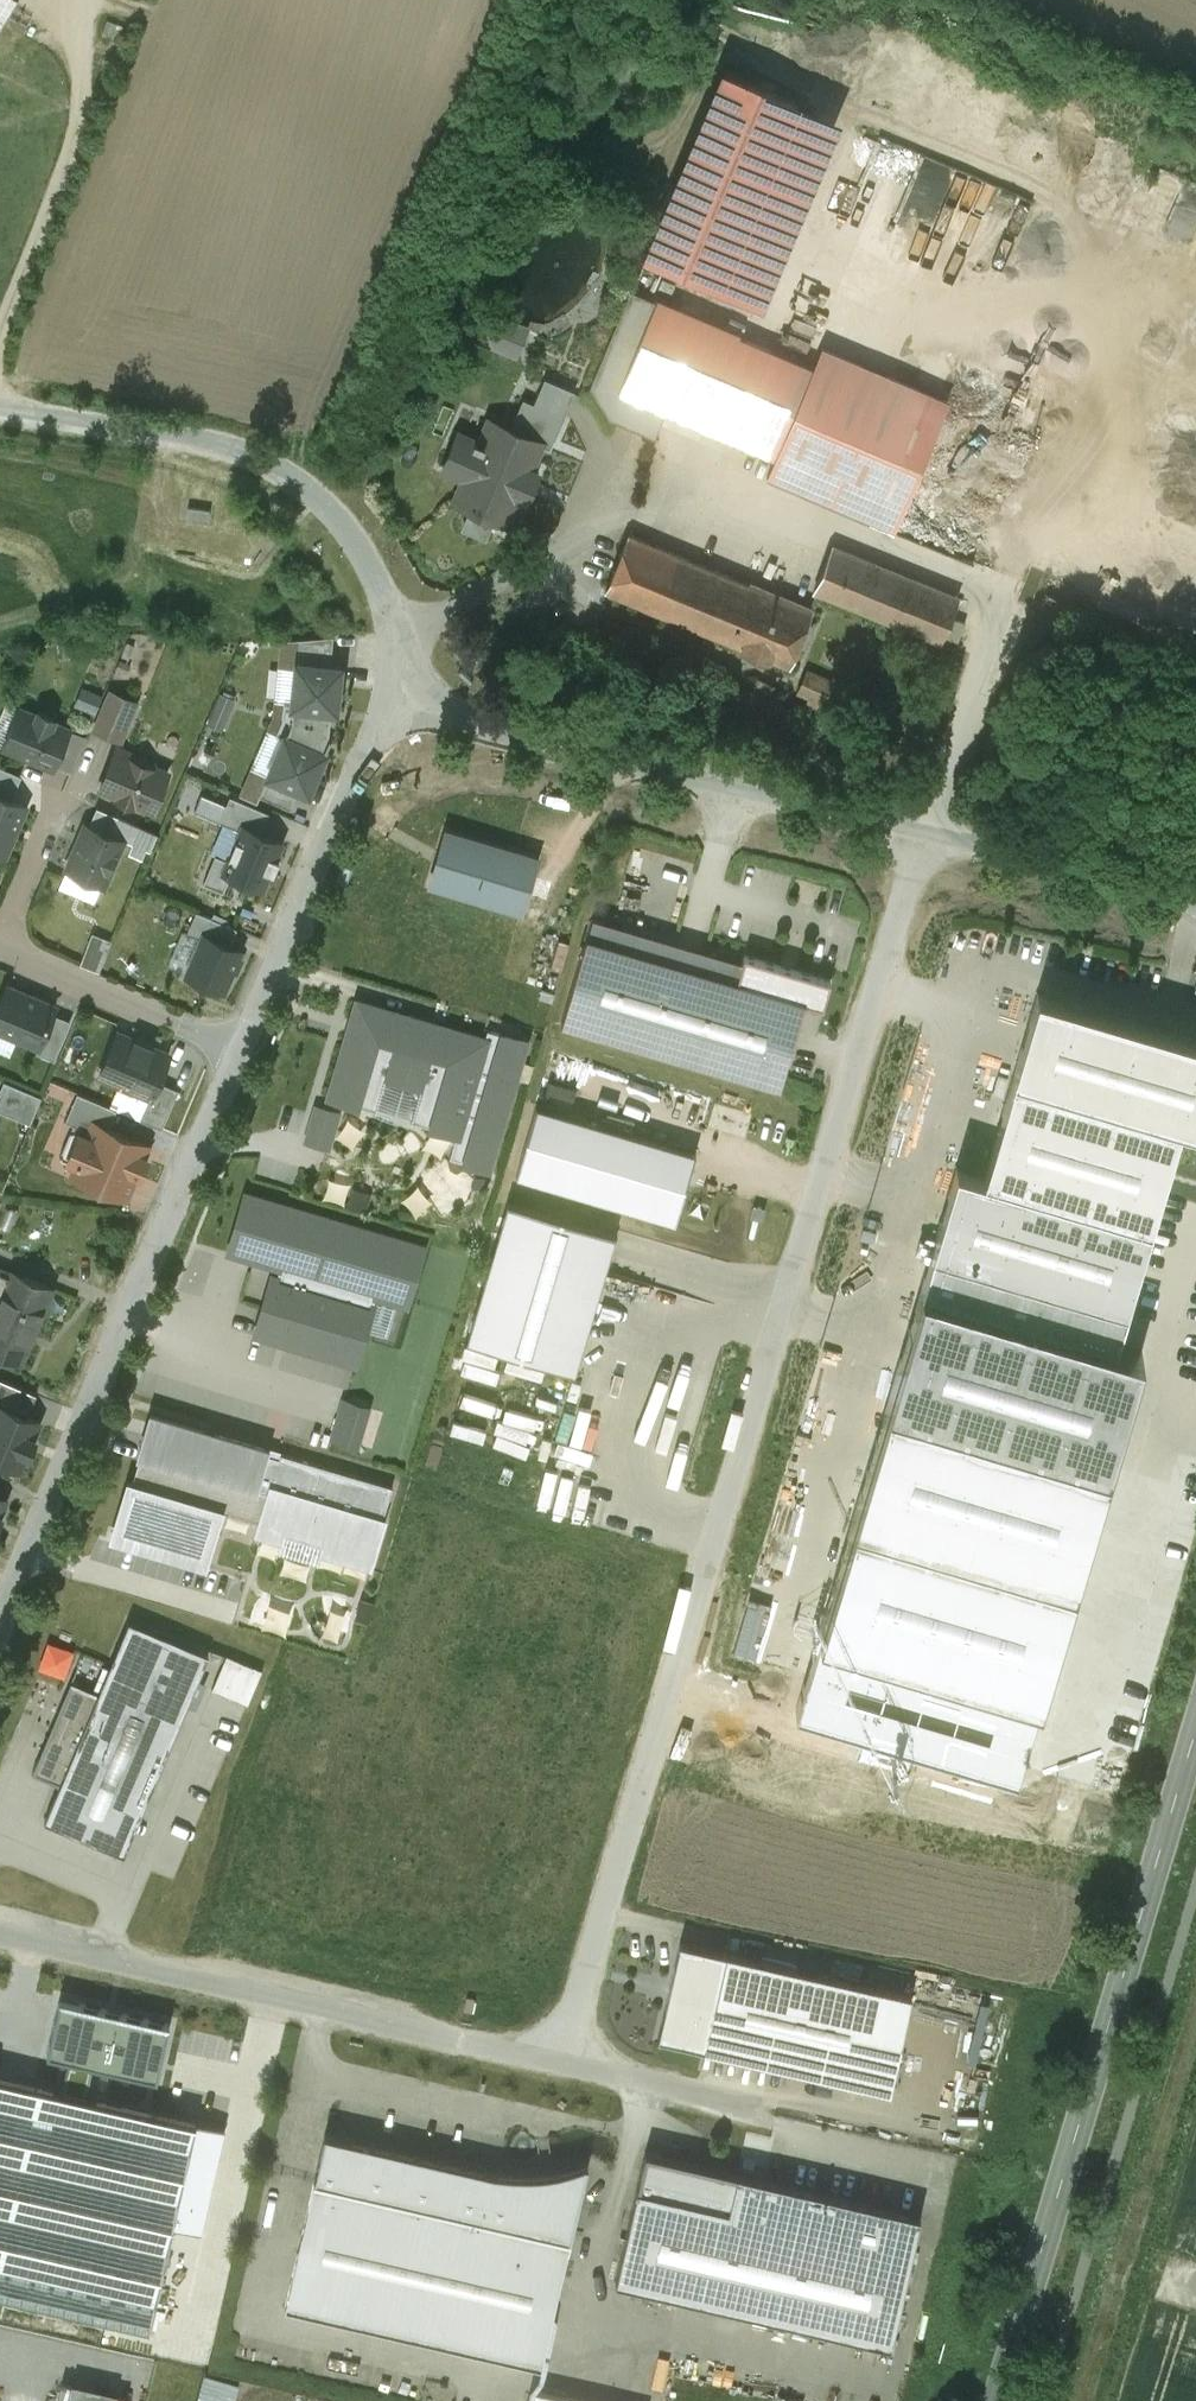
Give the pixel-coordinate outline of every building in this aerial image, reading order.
[(10,0),(0,0),(0,18),(10,0)] [(841,119),(724,69),(646,255),(763,304),(841,119)] [(529,326),(466,301),(454,331),(517,357),(529,326)] [(813,366),(659,301),(622,389),(776,454),(813,366)] [(945,396),(822,344),(813,366),(776,454),(767,476),(889,528),(945,396)] [(575,389),(544,376),(533,401),(523,396),(510,426),(539,439),(542,432),(554,437),(565,414),(564,413),(575,389)] [(510,426),(491,419),(491,418),(489,417),(488,419),(490,420),(481,441),(474,439),(473,440),(457,433),(443,466),(464,474),(455,496),(454,496),(453,499),(456,500),(505,521),(508,522),(509,520),(508,520),(518,497),(523,498),(523,499),(525,500),(526,497),(537,472),(537,473),(538,470),(536,469),(535,469),(531,467),(540,445),(541,445),(542,443),(539,441),(539,439),(510,426)] [(209,508),(188,505),(186,517),(208,520),(209,508)] [(749,582),(629,533),(606,590),(789,664),(798,643),(804,645),(813,624),(806,621),(812,607),(750,581),(749,582)] [(958,595),(833,544),(814,590),(939,641),(958,595)] [(299,638),(299,649),(331,652),(333,635),(299,638)] [(294,649),(289,707),(292,707),(327,710),(339,712),(345,654),(331,652),(299,649),(294,649)] [(800,699),(826,709),(838,677),(812,667),(800,699)] [(137,702),(110,691),(95,728),(121,739),(137,702)] [(37,714),(20,707),(4,746),(52,766),(68,727),(52,720),(53,717),(39,711),(37,714)] [(286,731),(320,745),(327,730),(327,710),(292,707),(286,731)] [(307,794),(327,748),(320,745),(286,731),(282,729),(262,775),(266,777),(298,790),(307,794)] [(132,758),(116,751),(101,787),(118,795),(117,797),(134,804),(135,801),(152,808),(167,772),(152,766),(153,761),(134,753),(132,758)] [(292,804),(298,790),(266,777),(260,791),(292,804)] [(4,856),(26,802),(0,791),(0,855),(4,856)] [(132,824),(93,808),(88,821),(81,817),(60,870),(106,888),(132,824)] [(277,853),(283,841),(242,823),(222,870),(262,887),(268,875),(272,876),(282,855),(277,853)] [(537,855),(445,827),(429,881),(521,908),(537,855)] [(742,962),(592,916),(560,1020),(779,1086),(805,1002),(823,1008),(831,980),(745,954),(742,962)] [(241,959),(246,947),(206,929),(186,976),(226,994),(231,981),(236,983),(245,961),(241,959)] [(105,967),(110,935),(92,931),(86,963),(105,967)] [(5,986),(0,998),(0,1033),(39,1049),(56,1007),(5,986)] [(1038,993),(984,1175),(956,1167),(921,1284),(1115,1341),(1179,1124),(1195,1129),(1195,1039),(1038,993)] [(357,1000),(329,1093),(376,1107),(385,1078),(420,1089),(411,1119),(458,1133),(486,1038),(357,1000)] [(115,1035),(98,1076),(147,1096),(164,1056),(148,1049),(150,1045),(133,1038),(132,1042),(115,1035)] [(73,1176),(130,1197),(151,1142),(109,1127),(117,1106),(75,1090),(63,1121),(90,1131),(73,1176)] [(314,1102),(303,1140),(330,1149),(342,1110),(314,1102)] [(695,1151),(539,1104),(519,1173),(675,1219),(695,1151)] [(246,1194),(230,1251),(276,1264),(377,1293),(408,1302),(424,1245),(246,1194)] [(615,1234),(509,1202),(468,1341),(574,1372),(615,1234)] [(276,1264),(255,1333),(356,1363),(377,1293),(276,1264)] [(0,1265),(0,1299),(12,1270),(0,1265)] [(12,1269),(12,1270),(0,1299),(0,1351),(21,1360),(52,1285),(12,1269)] [(921,1284),(877,1433),(1099,1498),(1143,1349),(1115,1341),(921,1284)] [(334,1380),(318,1431),(404,1458),(420,1406),(334,1380)] [(45,1413),(0,1393),(0,1394),(0,1459),(21,1468),(28,1452),(32,1454),(42,1432),(37,1431),(45,1413)] [(373,1569),(400,1482),(146,1406),(106,1540),(204,1569),(222,1509),(260,1521),(257,1531),(281,1538),(283,1531),(324,1543),(321,1553),(373,1569)] [(1099,1498),(877,1433),(795,1713),(1017,1778),(1099,1498)] [(10,1498),(0,1493),(0,1531),(6,1517),(2,1516),(10,1498)] [(213,1655),(130,1621),(100,1695),(74,1685),(38,1774),(61,1783),(44,1825),(129,1860),(213,1655)] [(911,1992),(680,1940),(658,2035),(889,2087),(911,1992)] [(475,1997),(466,1995),(464,2008),(472,2010),(475,1997)] [(170,2025),(59,2001),(48,2055),(158,2079),(170,2025)] [(0,2076),(0,2291),(149,2324),(195,2120),(0,2076)] [(532,2173),(500,2171),(492,2170),(325,2131),(314,2178),(570,2237),(587,2162),(584,2161),(572,2166),(553,2170),(532,2173)] [(927,2212),(648,2148),(618,2280),(897,2344),(927,2212)] [(570,2237),(314,2178),(285,2305),(541,2364),(570,2237)] [(207,2369),(198,2400),(232,2400),(238,2377),(207,2369)] [(535,2387),(532,2400),(595,2400),(535,2387)]
